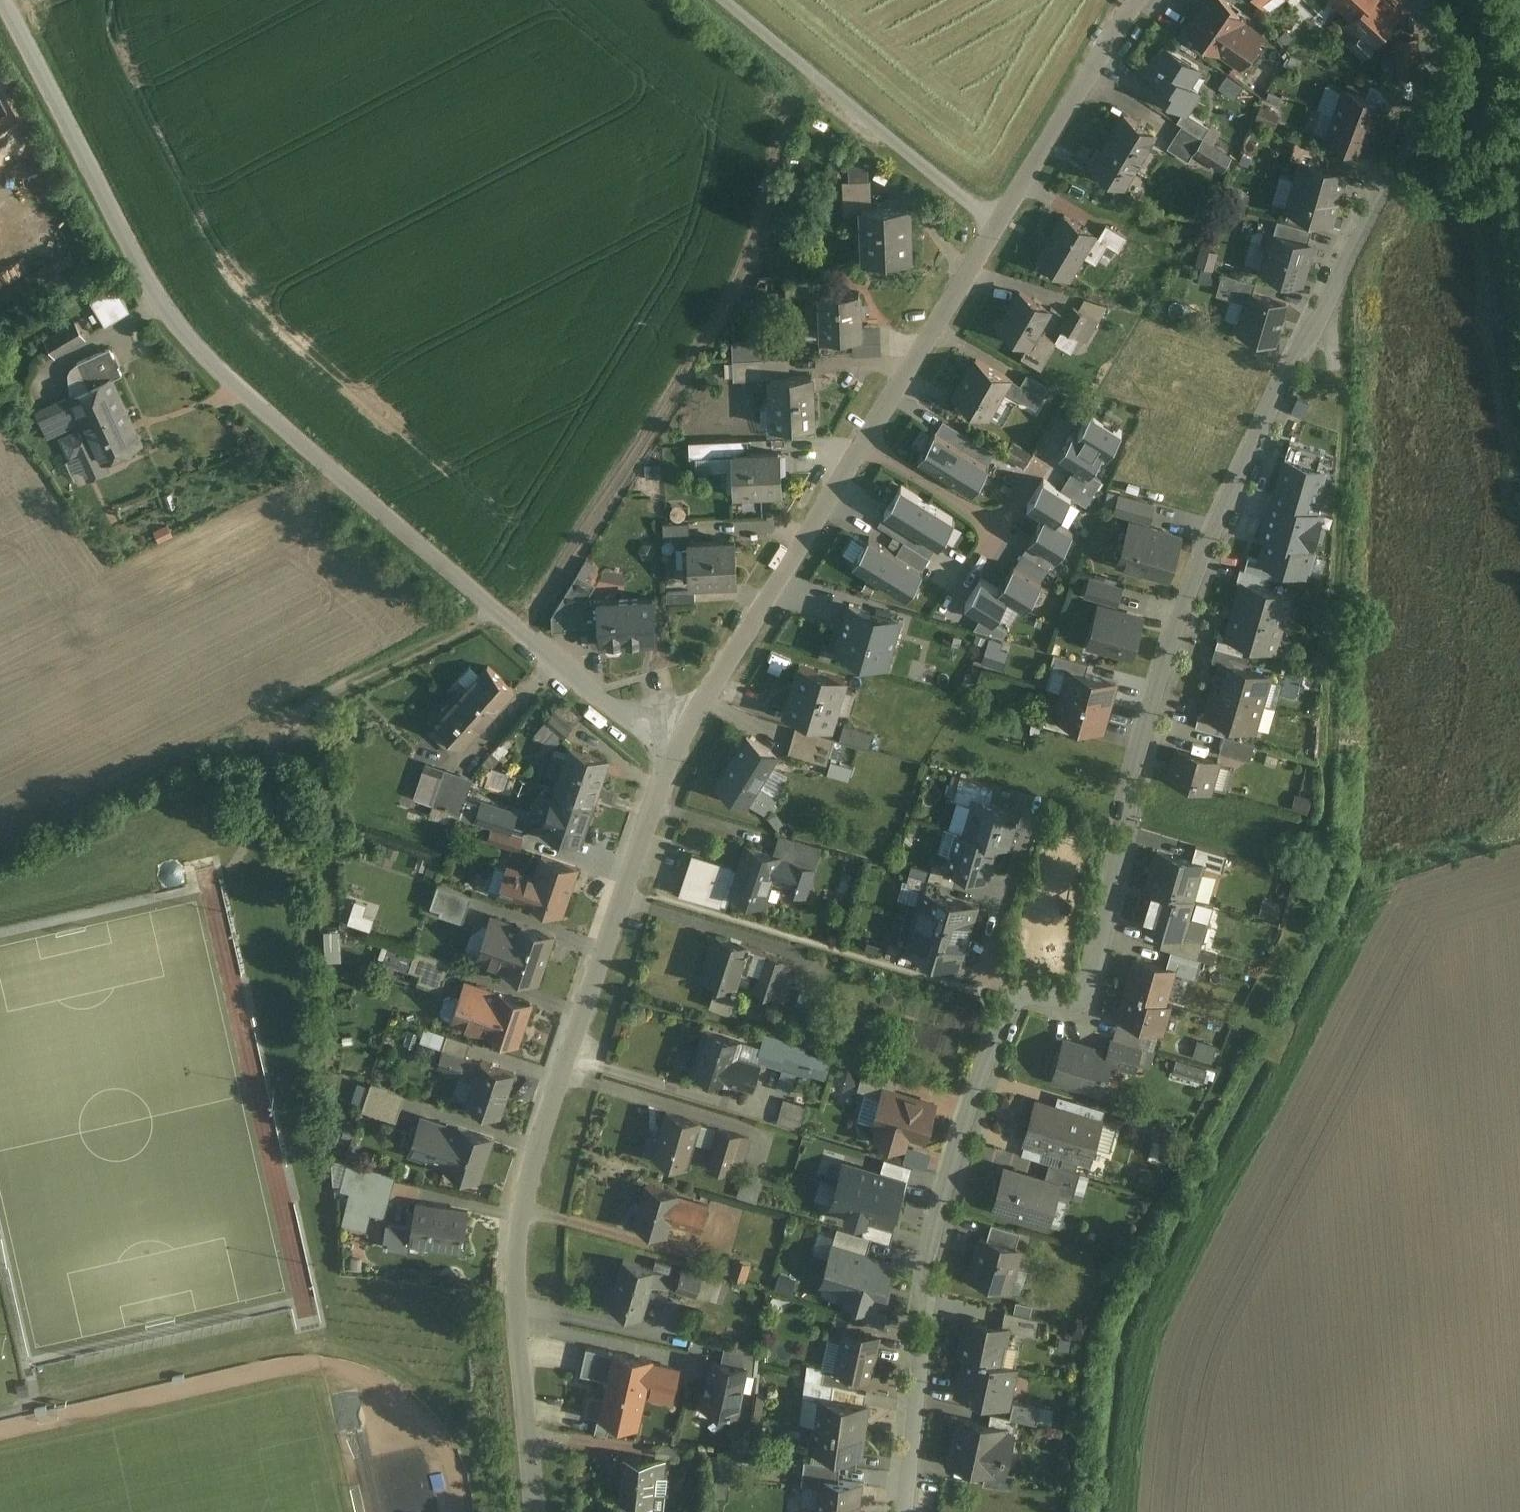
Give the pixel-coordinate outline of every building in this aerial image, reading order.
[(1224,0),(1208,0),(1187,30),(1220,53),(1240,66),(1259,39),(1247,30),(1249,27),(1241,21),(1243,20),(1226,8),(1229,4),(1224,0)] [(1269,12),(1285,0),(1260,0),(1269,12)] [(1326,2),(1332,7),(1339,7),(1351,18),(1352,18),(1368,0),(1328,0),(1326,2)] [(1352,18),(1351,18),(1346,24),(1346,29),(1352,29),(1359,36),(1369,44),(1380,32),(1381,33),(1386,33),(1390,29),(1390,24),(1388,23),(1400,10),(1389,0),(1368,0),(1352,18)] [(1359,36),(1348,48),(1362,60),(1373,48),(1369,44),(1359,36)] [(1415,39),(1397,40),(1398,76),(1414,75),(1413,66),(1416,66),(1415,39)] [(1199,68),(1165,46),(1147,75),(1154,79),(1147,89),(1183,112),(1184,113),(1185,112),(1198,91),(1188,84),(1199,68)] [(1393,93),(1369,84),(1364,97),(1382,104),(1381,107),(1387,109),(1393,93)] [(1364,97),(1343,89),(1334,114),(1372,128),(1381,107),(1382,104),(1364,97)] [(1209,127),(1185,112),(1184,113),(1183,112),(1176,122),(1181,125),(1202,138),(1209,127)] [(1372,128),(1334,114),(1325,138),(1363,153),(1372,128)] [(1154,134),(1124,116),(1102,152),(1093,167),(1124,186),(1134,168),(1149,177),(1167,148),(1170,144),(1154,135),(1154,134)] [(1202,138),(1181,125),(1170,144),(1167,148),(1188,161),(1193,152),(1202,139),(1202,138)] [(1231,157),(1202,139),(1193,152),(1222,171),(1231,157)] [(1325,152),(1295,140),(1290,159),(1300,162),(1301,161),(1321,167),(1325,152)] [(1321,167),(1301,161),(1300,162),(1287,209),(1331,222),(1345,174),(1321,167)] [(871,180),(842,181),(844,215),(864,214),(863,207),(872,207),(871,180)] [(1250,214),(1254,204),(1237,197),(1233,207),(1250,214)] [(872,207),(863,207),(864,214),(866,259),(911,257),(908,205),(872,207)] [(1099,238),(1064,217),(1038,260),(1039,261),(1036,266),(1049,274),(1052,269),(1068,278),(1081,256),(1095,264),(1107,244),(1107,243),(1099,238)] [(1277,234),(1281,235),(1306,242),(1309,230),(1280,222),(1277,234)] [(1126,238),(1106,226),(1099,238),(1107,243),(1107,244),(1118,251),(1126,238)] [(1268,273),(1307,285),(1320,247),(1306,242),(1281,235),(1268,273)] [(1147,259),(1152,247),(1127,236),(1122,248),(1147,259)] [(1214,276),(1221,250),(1202,245),(1193,277),(1211,282),(1213,276),(1214,276)] [(1255,282),(1222,273),(1216,295),(1245,303),(1248,304),(1251,294),(1252,294),(1255,282)] [(859,291),(821,292),(823,336),(861,335),(859,291)] [(1084,291),(1077,305),(1101,318),(1109,303),(1084,291)] [(1019,293),(999,327),(1028,344),(1020,357),(1040,369),(1056,342),(1037,331),(1050,310),(1019,293)] [(1252,294),(1251,294),(1248,304),(1245,303),(1239,323),(1241,329),(1239,332),(1274,342),(1285,304),(1252,294)] [(1098,321),(1073,306),(1060,328),(1085,342),(1098,321)] [(78,323),(51,338),(62,358),(89,342),(78,323)] [(110,348),(77,363),(83,361),(94,385),(110,377),(111,379),(122,374),(110,348)] [(788,357),(762,358),(762,377),(771,377),(770,376),(789,375),(788,357)] [(762,358),(733,359),(733,379),(762,377),(762,358)] [(1011,380),(977,359),(954,396),(989,417),(1011,380)] [(83,361),(77,363),(72,367),(69,373),(71,394),(71,396),(94,385),(83,361)] [(789,375),(770,376),(771,377),(772,425),(813,423),(811,374),(789,375)] [(1048,387),(1026,374),(1018,389),(1039,402),(1048,387)] [(111,379),(110,377),(94,385),(71,396),(70,396),(84,426),(101,462),(103,461),(141,443),(111,379)] [(66,398),(38,411),(49,434),(76,421),(66,398)] [(1092,411),(1077,433),(1103,450),(1108,453),(1122,432),(1092,411)] [(84,426),(60,437),(70,457),(77,454),(88,477),(107,469),(103,461),(101,462),(84,426)] [(962,447),(935,431),(919,457),(945,473),(962,447)] [(1103,450),(1077,433),(1075,431),(1060,454),(1088,472),(1103,450)] [(718,440),(689,441),(690,456),(718,455),(718,440)] [(988,464),(962,447),(945,473),(972,490),(988,464)] [(779,451),(735,453),(736,491),(780,489),(779,451)] [(1285,458),(1275,492),(1317,504),(1327,469),(1285,458)] [(1044,514),(1057,522),(1073,496),(1043,478),(1028,505),(1044,514)] [(905,538),(928,503),(902,486),(879,521),(905,538)] [(1166,506),(1124,492),(1118,511),(1160,525),(1166,506)] [(1275,492),(1266,527),(1307,538),(1317,504),(1275,492)] [(931,555),(954,520),(928,503),(905,538),(931,555)] [(1071,530),(1057,522),(1044,514),(1029,540),(1055,556),(1071,530)] [(1173,584),(1191,535),(1160,525),(1138,518),(1121,568),(1173,584)] [(690,521),(663,522),(664,536),(691,535),(690,521)] [(1266,527),(1256,561),(1298,573),(1307,538),(1266,527)] [(853,564),(880,580),(897,553),(870,537),(853,564)] [(735,539),(688,541),(690,582),(737,580),(735,539)] [(880,580),(907,597),(923,570),(897,553),(880,580)] [(998,589),(1009,596),(1023,605),(1039,580),(1013,564),(998,589)] [(1266,575),(1239,567),(1236,580),(1241,582),(1241,581),(1263,587),(1266,575)] [(577,572),(551,614),(565,614),(565,626),(582,625),(580,597),(591,580),(577,572)] [(1121,585),(1091,576),(1085,595),(1115,604),(1121,585)] [(1009,596),(998,589),(982,579),(966,605),(993,622),(1009,596)] [(1263,587),(1241,581),(1241,582),(1237,596),(1235,596),(1232,608),(1281,622),(1289,595),(1263,587)] [(654,596),(599,599),(600,624),(601,641),(644,638),(644,637),(654,637),(654,638),(656,638),(654,596)] [(599,599),(586,600),(587,625),(600,624),(599,599)] [(1141,617),(1099,605),(1089,640),(1101,643),(1100,647),(1130,656),(1141,617)] [(892,619),(848,606),(835,651),(884,666),(890,645),(885,643),(892,619)] [(1281,622),(1232,608),(1228,620),(1230,620),(1226,634),(1225,635),(1245,641),(1274,649),(1281,622)] [(565,614),(551,614),(552,630),(565,629),(565,626),(565,614)] [(991,632),(982,660),(1004,667),(1012,639),(991,632)] [(1245,641),(1225,635),(1226,634),(1218,632),(1215,645),(1241,653),(1245,641)] [(1088,662),(1054,653),(1050,666),(1068,671),(1068,670),(1085,674),(1088,662)] [(1269,675),(1221,661),(1217,676),(1215,675),(1212,687),(1261,702),(1269,675)] [(845,679),(799,665),(798,667),(801,668),(793,693),(790,692),(785,711),(831,725),(845,679)] [(513,689),(487,666),(468,688),(464,684),(433,717),(438,721),(436,723),(462,747),(513,689)] [(1085,674),(1068,670),(1068,671),(1062,693),(1108,706),(1115,683),(1085,674)] [(1261,702),(1212,687),(1208,700),(1210,700),(1206,714),(1205,715),(1227,721),(1253,729),(1261,702)] [(1108,706),(1062,693),(1056,715),(1055,716),(1077,722),(1102,729),(1108,706)] [(571,727),(553,711),(544,722),(562,738),(571,727)] [(1077,722),(1055,716),(1056,715),(1046,712),(1043,724),(1074,733),(1077,722)] [(1227,721),(1205,715),(1206,714),(1199,712),(1195,726),(1223,734),(1227,721)] [(874,733),(843,725),(839,740),(869,749),(874,733)] [(834,738),(795,727),(788,753),(826,764),(834,738)] [(1254,743),(1223,734),(1219,751),(1249,760),(1254,743)] [(777,756),(746,737),(715,786),(746,805),(759,785),(777,756)] [(502,744),(494,753),(500,759),(507,750),(502,744)] [(608,759),(569,746),(566,756),(556,753),(549,773),(560,777),(556,788),(594,801),(600,783),(599,783),(608,759)] [(1217,761),(1176,749),(1168,778),(1209,790),(1217,761)] [(442,777),(423,770),(414,798),(433,804),(442,777)] [(472,779),(444,770),(442,777),(433,804),(461,813),(472,779)] [(995,786),(961,776),(954,799),(973,804),(975,798),(990,802),(995,786)] [(784,801),(759,785),(748,802),(765,813),(771,802),(780,807),(784,801)] [(594,801),(556,788),(553,799),(542,796),(535,816),(545,819),(542,829),(579,842),(587,818),(588,818),(594,801)] [(990,802),(975,798),(973,804),(964,833),(997,843),(1008,846),(1018,811),(990,802)] [(527,823),(504,815),(499,830),(522,838),(527,823)] [(499,830),(491,828),(487,840),(518,850),(522,838),(499,830)] [(964,833),(958,831),(947,868),(958,871),(987,880),(997,843),(964,833)] [(1227,853),(1195,844),(1191,861),(1201,864),(1201,865),(1222,871),(1227,853)] [(779,856),(746,845),(738,869),(730,893),(763,904),(771,880),(784,885),(792,862),(778,858),(779,856)] [(1191,861),(1157,851),(1147,884),(1151,886),(1191,897),(1201,865),(1201,864),(1191,861)] [(725,907),(730,893),(738,869),(693,854),(680,892),(725,907)] [(576,868),(541,856),(534,876),(526,899),(529,900),(562,911),(576,868)] [(813,868),(792,861),(792,862),(784,885),(783,888),(804,895),(813,868)] [(947,868),(933,864),(929,879),(941,882),(954,886),(958,871),(947,868)] [(534,876),(507,867),(498,891),(528,901),(529,900),(526,899),(534,876)] [(929,879),(909,873),(905,886),(922,891),(923,889),(937,894),(941,882),(929,879)] [(472,895),(437,883),(429,906),(440,910),(438,914),(463,922),(472,895)] [(1191,897),(1151,886),(1140,924),(1164,931),(1184,937),(1185,935),(1191,915),(1188,910),(1191,897)] [(937,894),(923,889),(922,891),(919,903),(914,919),(968,935),(976,905),(937,894)] [(1263,896),(1260,913),(1280,917),(1283,900),(1263,896)] [(919,903),(910,900),(905,917),(914,919),(919,903)] [(1209,920),(1191,915),(1185,935),(1202,940),(1202,941),(1207,938),(1211,924),(1209,920)] [(552,935),(516,923),(515,925),(490,916),(485,931),(487,931),(478,957),(503,965),(502,967),(538,979),(545,961),(543,960),(552,935)] [(914,919),(905,917),(900,933),(909,936),(914,919)] [(968,935),(914,919),(909,936),(905,948),(905,949),(920,953),(959,965),(968,935)] [(340,957),(339,926),(324,927),(325,958),(340,957)] [(1184,937),(1164,931),(1159,946),(1171,950),(1197,957),(1200,948),(1202,941),(1202,940),(1185,935),(1184,937)] [(754,949),(715,936),(701,977),(716,982),(717,980),(735,986),(740,971),(746,973),(754,949)] [(905,948),(888,943),(884,956),(916,965),(920,953),(905,949),(905,948)] [(409,966),(412,949),(386,944),(383,961),(409,966)] [(1216,953),(1200,948),(1197,957),(1201,958),(1213,962),(1216,953)] [(450,961),(415,950),(408,970),(420,974),(417,982),(440,990),(450,961)] [(1197,957),(1171,950),(1166,967),(1173,969),(1173,970),(1196,977),(1201,958),(1197,957)] [(794,963),(766,954),(753,991),(782,1001),(794,963)] [(1166,967),(1135,958),(1125,990),(1164,1002),(1173,970),(1173,969),(1166,967)] [(735,986),(717,980),(716,982),(709,1005),(729,1012),(737,987),(735,986)] [(499,993),(466,982),(453,1019),(485,1030),(517,1041),(530,1003),(499,992),(499,993)] [(1125,990),(1125,991),(1117,1018),(1161,1030),(1169,1004),(1125,990)] [(739,1041),(705,1031),(692,1071),(726,1081),(726,1080),(751,1087),(758,1064),(734,1057),(739,1041)] [(470,1042),(447,1034),(442,1049),(465,1056),(470,1042)] [(1141,1045),(1112,1037),(1108,1052),(1112,1053),(1110,1059),(1134,1066),(1141,1045)] [(1212,1059),(1217,1042),(1196,1037),(1192,1054),(1212,1059)] [(794,1045),(793,1047),(767,1039),(766,1042),(762,1040),(757,1056),(761,1057),(761,1058),(771,1061),(772,1060),(785,1065),(784,1068),(795,1072),(807,1076),(813,1057),(801,1053),(802,1048),(794,1045)] [(1108,1052),(1064,1039),(1053,1078),(1100,1091),(1110,1059),(1112,1053),(1108,1052)] [(471,1040),(468,1057),(491,1061),(494,1044),(471,1040)] [(465,1056),(442,1049),(437,1065),(460,1072),(465,1056)] [(1207,1065),(1166,1055),(1163,1065),(1205,1075),(1207,1065)] [(513,1072),(480,1061),(466,1103),(499,1114),(513,1072)] [(783,1068),(776,1088),(789,1092),(795,1072),(784,1068),(783,1068)] [(897,1078),(863,1068),(857,1089),(866,1091),(881,1096),(883,1089),(893,1092),(897,1078)] [(404,1094),(370,1083),(361,1109),(395,1120),(404,1094)] [(893,1092),(883,1089),(881,1096),(873,1123),(878,1125),(877,1131),(906,1139),(907,1133),(924,1138),(934,1104),(893,1092)] [(881,1096),(866,1091),(857,1118),(873,1123),(881,1096)] [(1076,1100),(1057,1094),(1054,1106),(1073,1111),(1076,1100)] [(806,1106),(783,1099),(780,1111),(785,1113),(784,1118),(796,1123),(798,1117),(802,1119),(806,1106)] [(1054,1106),(1036,1100),(1024,1142),(1089,1162),(1101,1119),(1073,1111),(1054,1106)] [(1104,1108),(1076,1100),(1073,1111),(1101,1119),(1104,1108)] [(699,1122),(666,1113),(654,1156),(686,1165),(699,1122)] [(457,1129),(424,1117),(413,1151),(445,1162),(457,1129)] [(491,1138),(457,1127),(445,1162),(445,1164),(478,1176),(491,1138)] [(748,1137),(718,1128),(707,1164),(737,1173),(748,1137)] [(361,1164),(347,1160),(340,1188),(349,1191),(374,1197),(388,1201),(394,1177),(360,1168),(361,1164)] [(905,1179),(844,1161),(830,1208),(847,1213),(846,1216),(865,1222),(866,1218),(891,1226),(905,1179)] [(1079,1171),(1049,1162),(1043,1180),(1057,1184),(1057,1185),(1074,1190),(1079,1171)] [(1043,1180),(1005,1169),(994,1207),(1046,1222),(1057,1185),(1057,1184),(1043,1180)] [(677,1194),(645,1185),(633,1225),(666,1234),(669,1222),(700,1231),(708,1205),(677,1195),(677,1194)] [(374,1197),(349,1191),(346,1204),(371,1210),(374,1197)] [(467,1209),(416,1201),(414,1212),(410,1241),(461,1249),(467,1209)] [(406,1225),(387,1222),(383,1244),(409,1248),(410,1241),(414,1212),(408,1211),(406,1225)] [(1019,1231),(991,1222),(986,1238),(1015,1247),(1019,1231)] [(872,1237),(837,1226),(832,1244),(867,1254),(872,1237)] [(986,1238),(980,1236),(968,1276),(1008,1288),(1020,1248),(986,1238)] [(867,1254),(832,1244),(820,1283),(840,1289),(838,1297),(876,1309),(879,1301),(885,1303),(891,1283),(887,1282),(893,1262),(867,1254)] [(729,1276),(746,1280),(751,1262),(734,1257),(729,1276)] [(668,1273),(623,1259),(609,1307),(641,1317),(651,1284),(663,1288),(668,1273)] [(702,1274),(682,1268),(676,1288),(696,1294),(702,1274)] [(1038,1317),(1009,1310),(1006,1324),(1035,1330),(1038,1317)] [(1007,1328),(966,1319),(958,1355),(965,1356),(965,1355),(999,1362),(1007,1328)] [(877,1337),(845,1330),(836,1369),(836,1370),(849,1373),(848,1374),(851,1375),(851,1373),(859,1375),(868,1377),(877,1337)] [(746,1367),(745,1372),(758,1374),(760,1350),(725,1342),(721,1361),(746,1367)] [(999,1362),(965,1355),(965,1356),(957,1392),(1007,1403),(1015,1365),(999,1362)] [(671,1368),(619,1357),(605,1417),(643,1426),(651,1388),(666,1391),(671,1368)] [(702,1400),(700,1412),(725,1417),(726,1411),(736,1413),(745,1372),(746,1367),(721,1361),(713,1360),(704,1400),(702,1400)] [(688,1370),(671,1366),(671,1368),(666,1391),(682,1394),(688,1370)] [(836,1369),(824,1367),(821,1381),(833,1384),(856,1389),(859,1375),(851,1373),(851,1375),(848,1374),(849,1373),(836,1370),(836,1369)] [(856,1389),(833,1384),(830,1400),(864,1404),(866,1391),(856,1389)] [(830,1400),(818,1398),(815,1423),(862,1430),(866,1405),(830,1400)] [(1040,1406),(1012,1400),(1009,1416),(1016,1418),(1036,1422),(1040,1406)] [(1009,1416),(990,1412),(987,1424),(1010,1429),(1008,1435),(1012,1436),(1016,1418),(1009,1416)] [(987,1424),(958,1417),(948,1462),(984,1470),(1000,1473),(1001,1470),(1008,1435),(1010,1429),(987,1424)] [(862,1430),(815,1423),(811,1449),(827,1451),(857,1455),(859,1455),(862,1430)] [(857,1455),(827,1451),(825,1463),(839,1465),(855,1467),(857,1455)] [(663,1461),(623,1457),(619,1501),(652,1504),(654,1475),(662,1476),(663,1461)] [(825,1463),(803,1460),(801,1484),(818,1485),(819,1478),(838,1480),(839,1465),(825,1463)] [(1015,1473),(1001,1470),(1000,1473),(984,1470),(981,1483),(1011,1487),(1015,1473)] [(819,1478),(818,1485),(815,1511),(856,1511),(859,1483),(838,1480),(819,1478)]
